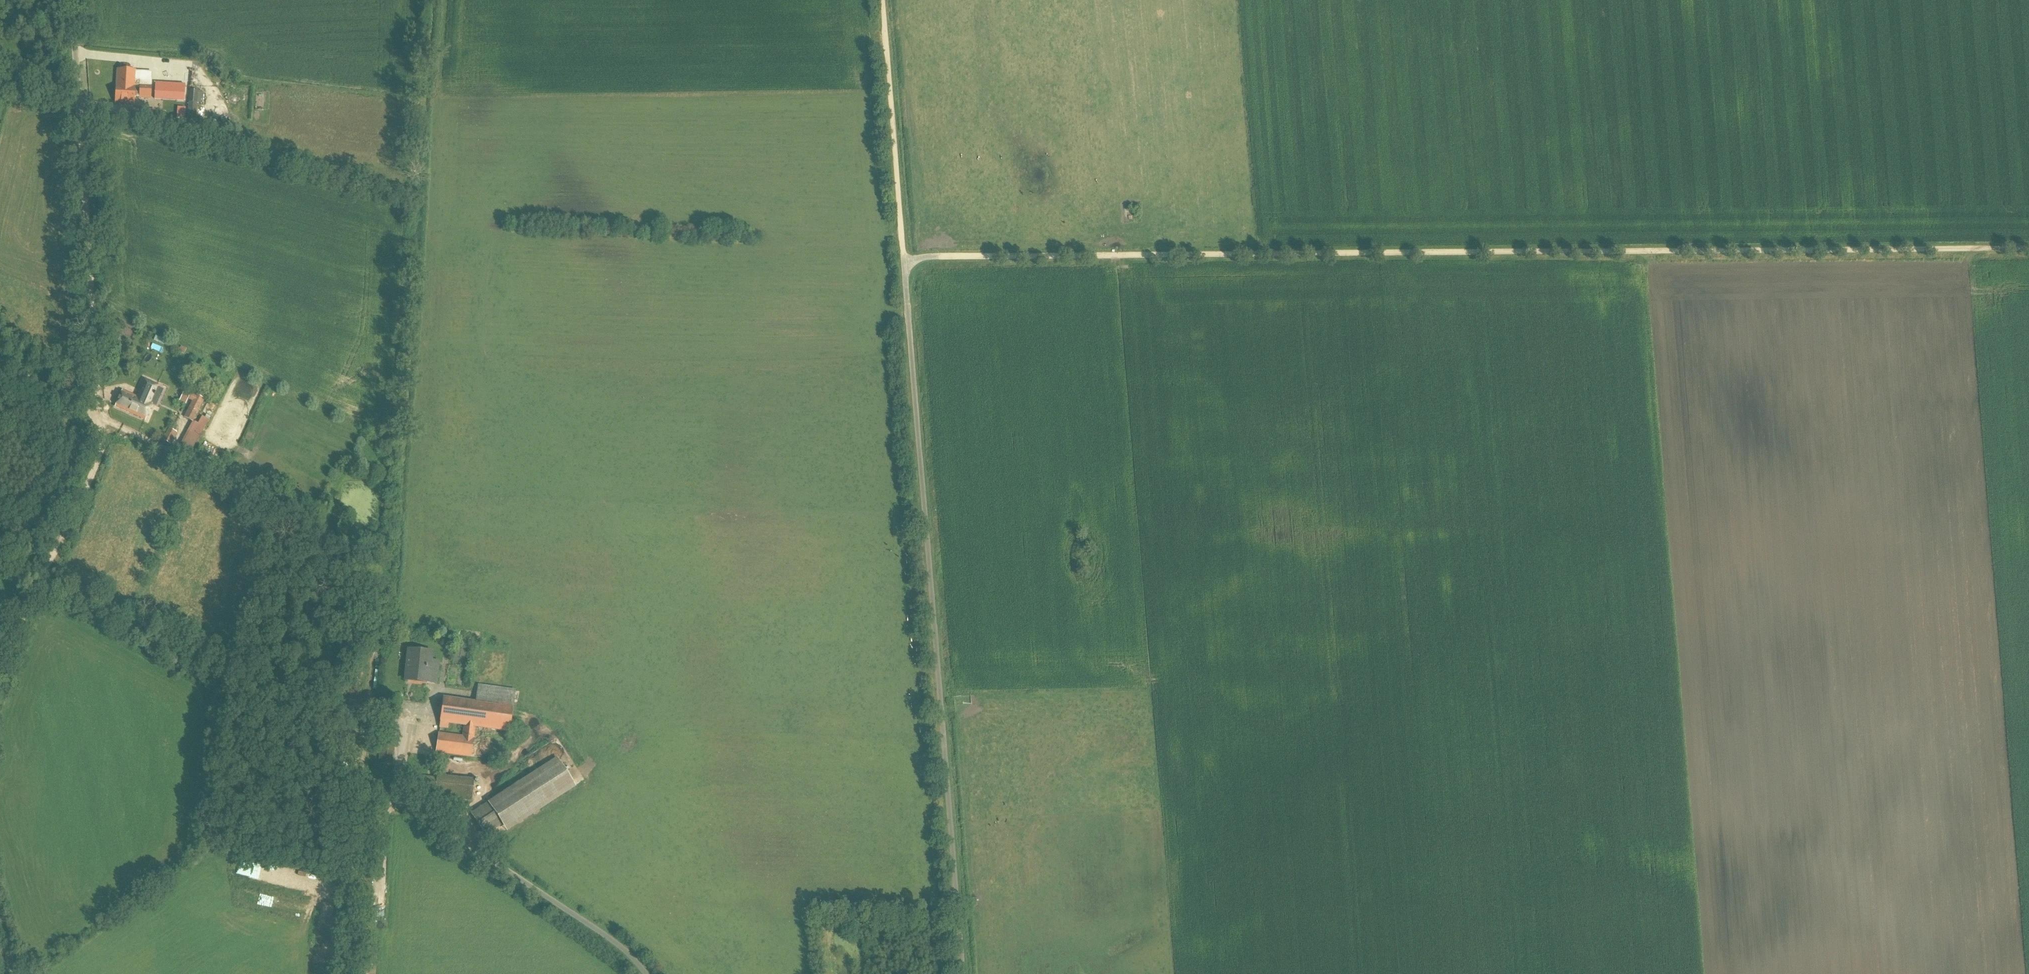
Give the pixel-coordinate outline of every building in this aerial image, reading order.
[(117,85),(116,103),(134,104),(134,97),(135,87),(134,87),(135,80),(135,72),(118,72),(117,86),(117,85)] [(135,87),(134,97),(139,98),(139,99),(151,100),(152,81),(135,80),(134,87),(135,87)] [(196,120),(198,103),(196,103),(197,93),(189,92),(187,120),(196,120)] [(155,118),(156,110),(132,109),(132,117),(155,118)] [(200,131),(200,132),(212,134),(214,124),(202,121),(200,130),(200,131)] [(248,142),(248,133),(237,131),(236,141),(248,142)] [(1126,205),(1124,221),(1135,222),(1136,206),(1126,205)] [(178,353),(184,355),(187,349),(181,347),(178,353)] [(156,389),(144,383),(138,394),(123,386),(115,400),(142,415),(156,389)] [(194,422),(205,400),(185,390),(179,402),(186,405),(188,400),(192,402),(184,418),(192,422),(177,450),(188,457),(205,428),(194,422)] [(171,445),(177,433),(169,429),(162,441),(171,445)] [(1083,546),(1073,561),(1080,566),(1090,551),(1083,546)] [(410,651),(407,681),(408,681),(408,678),(428,680),(428,683),(436,684),(438,666),(434,665),(434,662),(432,662),(433,653),(410,651)] [(361,686),(363,668),(353,667),(351,685),(361,686)] [(511,732),(516,692),(478,686),(477,703),(444,698),(437,752),(473,758),(477,728),(511,732)] [(558,760),(474,814),(487,836),(571,781),(558,760)] [(472,800),(475,780),(438,776),(438,779),(420,777),(418,788),(437,790),(436,797),(472,800)]
